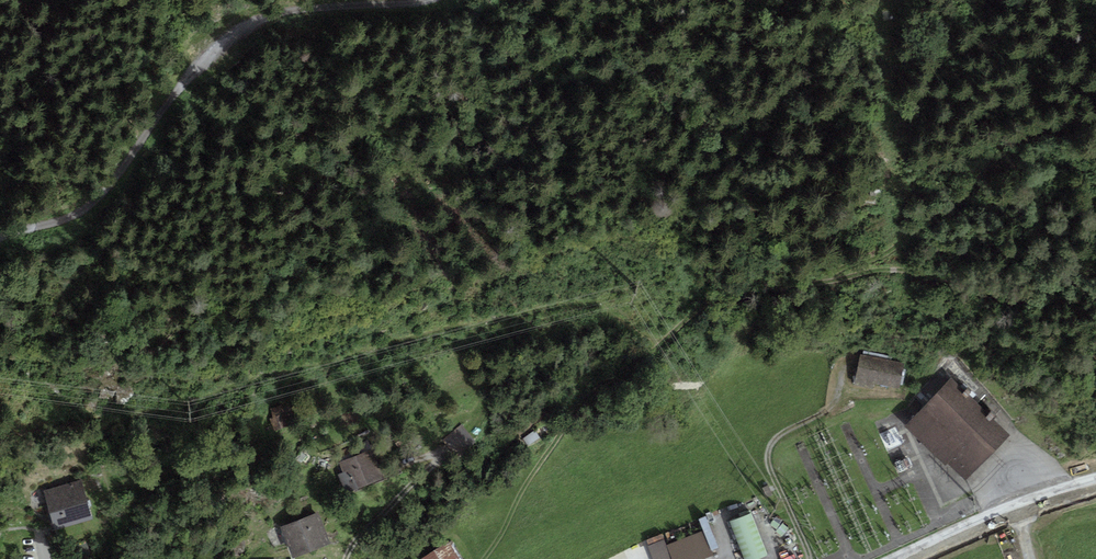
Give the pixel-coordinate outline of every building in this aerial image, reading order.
[(906,364),(860,354),(854,384),(873,388),(874,383),(900,389),(906,364)] [(985,404),(981,408),(951,379),(906,426),(966,482),(1011,435),(994,419),(997,416),(985,404)] [(465,428),(446,441),(458,457),(477,444),(465,428)] [(351,492),(388,478),(376,448),(340,462),(344,473),(338,475),(343,487),(349,485),(351,492)] [(93,520),(81,480),(43,491),(55,531),(93,520)] [(319,513),(280,527),(286,546),(289,545),(294,558),(331,546),(326,532),(319,513)] [(751,513),(730,522),(744,558),(761,558),(768,556),(751,513)] [(707,517),(700,519),(704,531),(712,551),(719,549),(707,517)] [(714,555),(712,551),(704,531),(668,546),(666,547),(671,558),(704,558),(714,555)] [(666,547),(668,546),(663,534),(647,541),(649,546),(647,547),(652,558),(671,558),(666,547)] [(422,558),(458,558),(448,542),(421,558),(422,558)]
